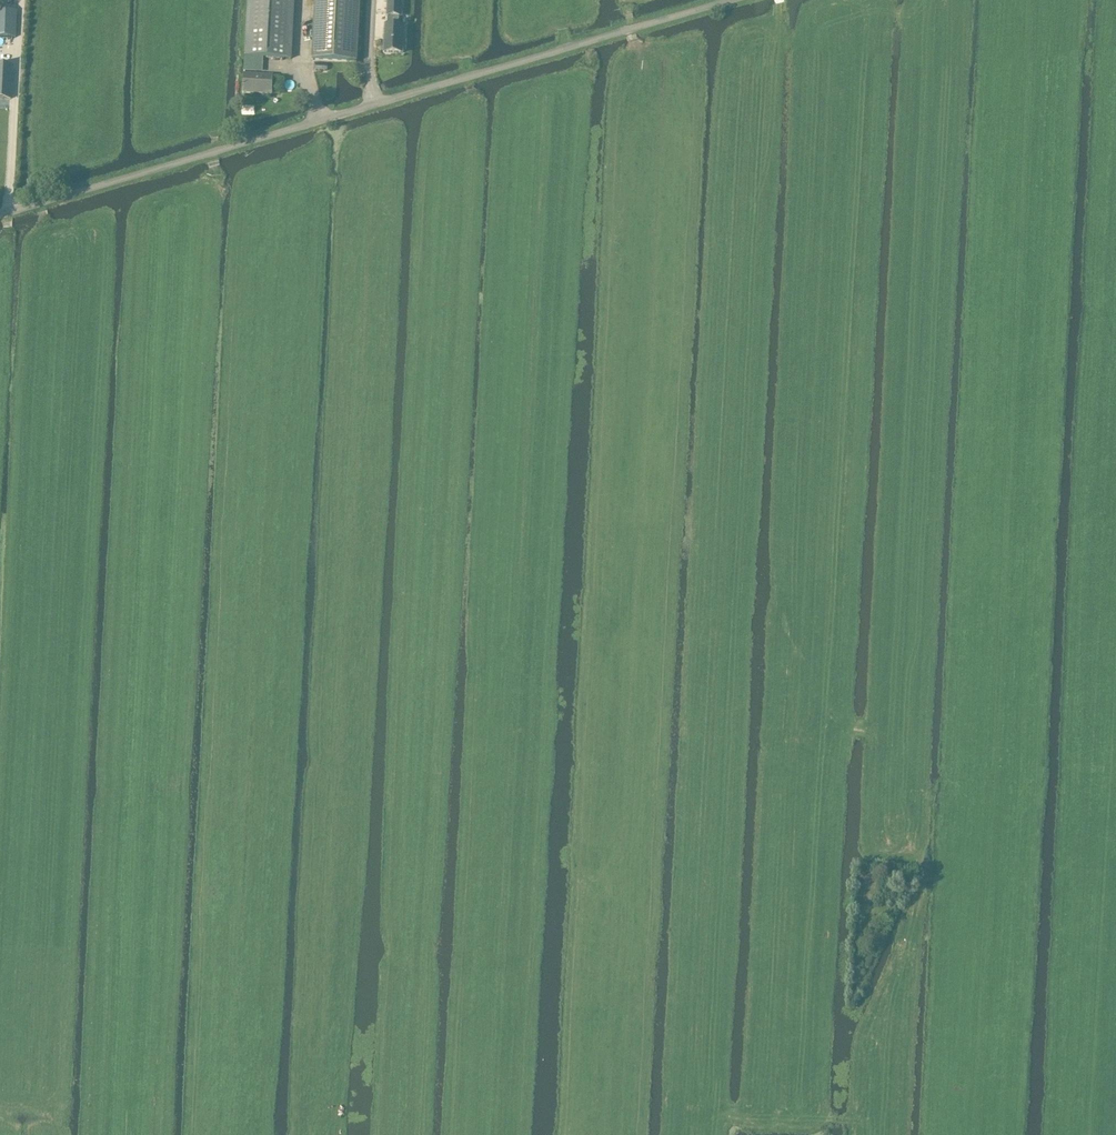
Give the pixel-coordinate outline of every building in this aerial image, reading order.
[(245,57),(291,59),(294,0),(248,0),(245,57)] [(312,60),(339,61),(357,62),(360,0),(316,0),(312,60)] [(384,53),(403,54),(405,25),(399,25),(399,17),(402,17),(403,0),(387,0),(387,17),(388,17),(388,25),(385,25),(384,53)] [(15,38),(16,10),(0,9),(0,37),(15,38)] [(245,58),(244,71),(262,72),(263,59),(245,58)] [(8,98),(10,65),(0,65),(0,97),(8,98)] [(244,74),(243,93),(272,95),(273,76),(244,74)]
